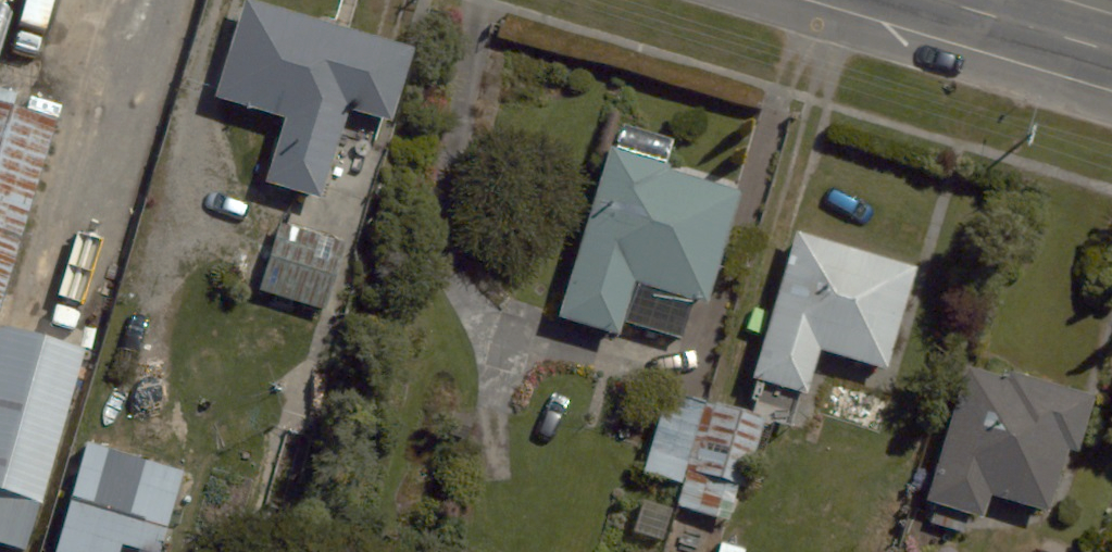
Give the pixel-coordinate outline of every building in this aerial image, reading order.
[(265,181),(322,198),(350,106),(392,119),(413,49),(251,0),(245,0),(216,97),(285,118),(265,181)] [(0,99),(0,309),(59,117),(0,99)] [(612,149),(561,316),(620,334),(636,281),(709,303),(744,189),(612,149)] [(281,219),(260,288),(323,307),(344,238),(281,219)] [(822,350),(889,370),(921,267),(797,229),(751,378),(808,395),(822,350)] [(0,330),(0,537),(24,544),(80,353),(0,330)] [(970,368),(929,499),(983,515),(991,491),(1051,509),(1069,450),(1080,450),(1097,395),(1007,368),(1003,378),(970,368)] [(679,482),(703,401),(668,391),(645,472),(679,482)] [(766,418),(709,401),(679,505),(729,519),(739,484),(747,486),(766,418)] [(89,443),(57,551),(161,551),(184,470),(89,443)]
